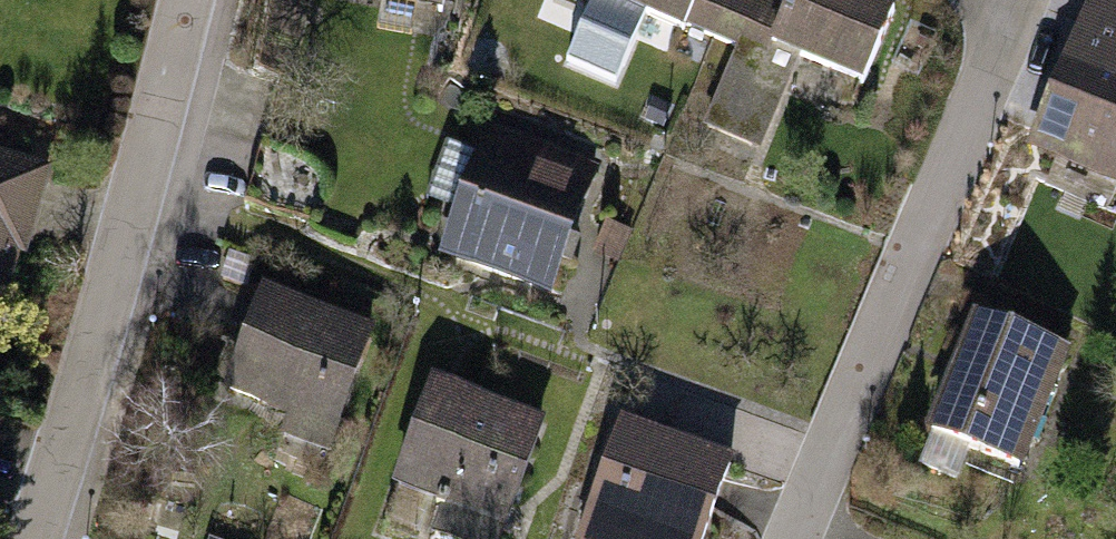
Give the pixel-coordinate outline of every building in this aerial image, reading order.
[(712,37),(727,0),(624,0),(712,37)] [(770,0),(727,0),(712,37),(738,48),(706,126),(760,149),(798,56),(863,83),(893,10),(870,0),(796,0),(792,9),(770,0)] [(1031,149),(1115,184),(1115,0),(1093,0),(1031,149)] [(490,126),(443,254),(551,293),(598,165),(490,126)] [(325,154),(255,143),(243,213),(313,225),(325,154)] [(51,177),(0,162),(0,353),(51,177)] [(627,232),(606,225),(596,255),(617,262),(627,232)] [(263,291),(227,393),(294,417),(287,437),(331,452),(375,330),(263,291)] [(977,322),(931,433),(1025,471),(1070,360),(977,322)] [(433,385),(396,487),(506,526),(543,425),(433,385)] [(582,538),(706,538),(731,466),(620,429),(582,538)]
